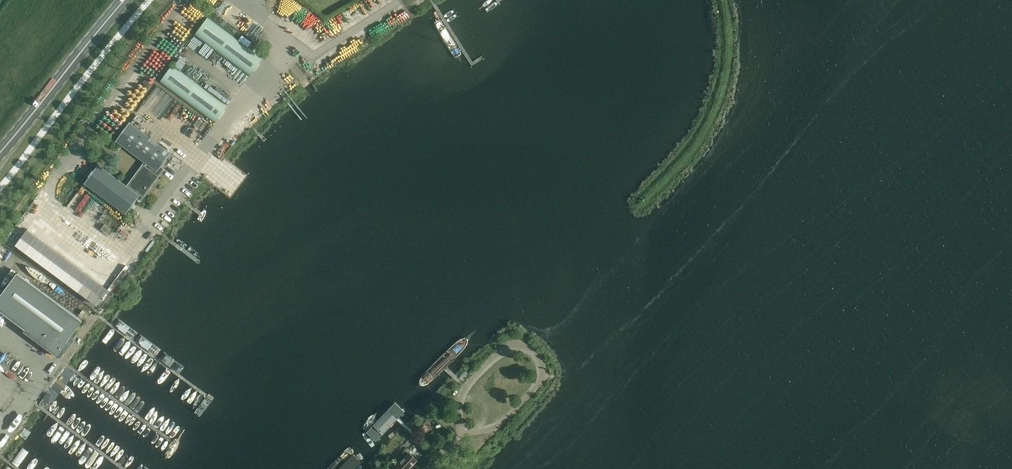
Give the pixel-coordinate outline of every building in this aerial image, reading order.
[(263,58),(207,17),(194,35),(249,76),(263,58)] [(191,52),(209,65),(215,55),(198,43),(191,52)] [(228,105),(172,64),(159,82),(215,123),(228,105)] [(98,164),(94,169),(88,178),(84,183),(126,214),(130,208),(135,202),(137,199),(140,201),(140,202),(145,196),(147,193),(150,189),(152,186),(155,182),(157,180),(159,176),(161,174),(163,171),(165,169),(161,166),(163,163),(167,158),(171,153),(170,152),(170,153),(130,122),(129,122),(126,127),(115,141),(116,141),(144,162),(143,163),(127,185),(117,178),(111,173),(99,165),(98,164)] [(181,125),(175,132),(182,138),(188,131),(181,125)] [(41,265),(95,305),(106,289),(64,258),(83,232),(71,224),(41,265)] [(101,229),(107,233),(110,228),(105,224),(101,229)] [(101,252),(95,262),(112,270),(117,260),(101,252)] [(82,320),(17,272),(0,296),(0,311),(25,329),(58,353),(66,343),(65,343),(82,320)] [(41,402),(39,404),(40,405),(42,406),(42,407),(44,404),(45,405),(49,400),(46,398),(44,396),(40,401),(41,402)] [(388,404),(361,434),(371,444),(399,413),(388,404)] [(409,453),(396,467),(398,468),(408,468),(416,460),(409,453)] [(359,464),(350,456),(338,468),(355,468),(359,464)]
